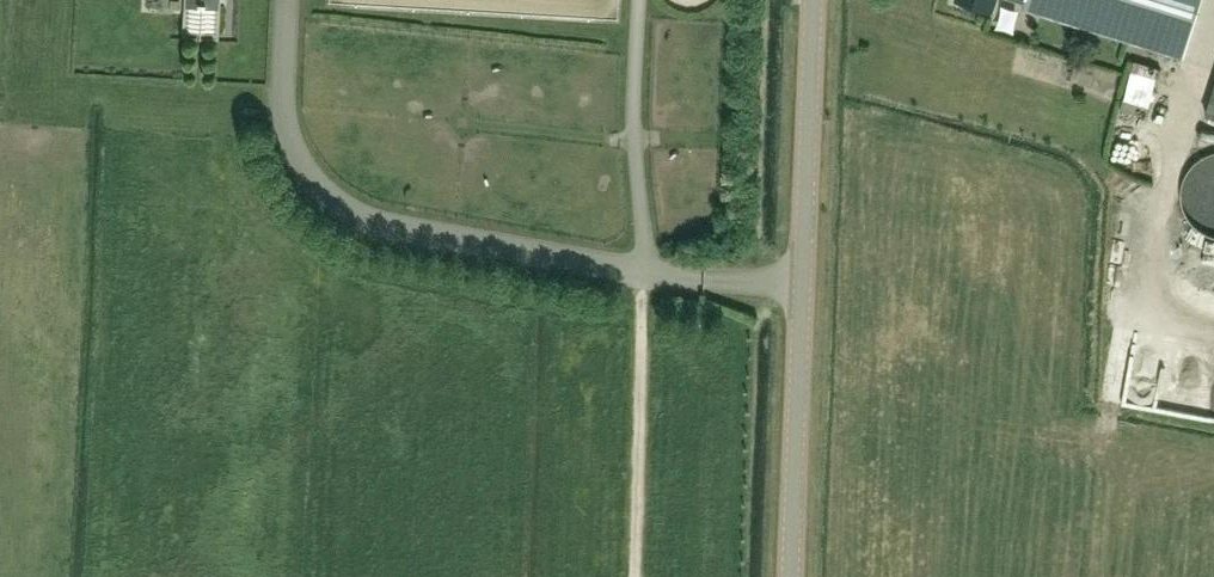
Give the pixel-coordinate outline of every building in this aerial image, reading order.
[(954,0),(991,12),(995,0),(954,0)] [(1024,3),(1022,8),(1182,58),(1200,0),(1014,0),(1024,3)] [(1212,152),(1206,154),(1199,158),(1194,162),(1190,167),(1186,173),(1183,180),(1180,191),(1180,198),(1183,207),(1186,215),(1191,222),(1196,227),(1202,231),(1209,234),(1213,236),(1213,151),(1212,152)]
